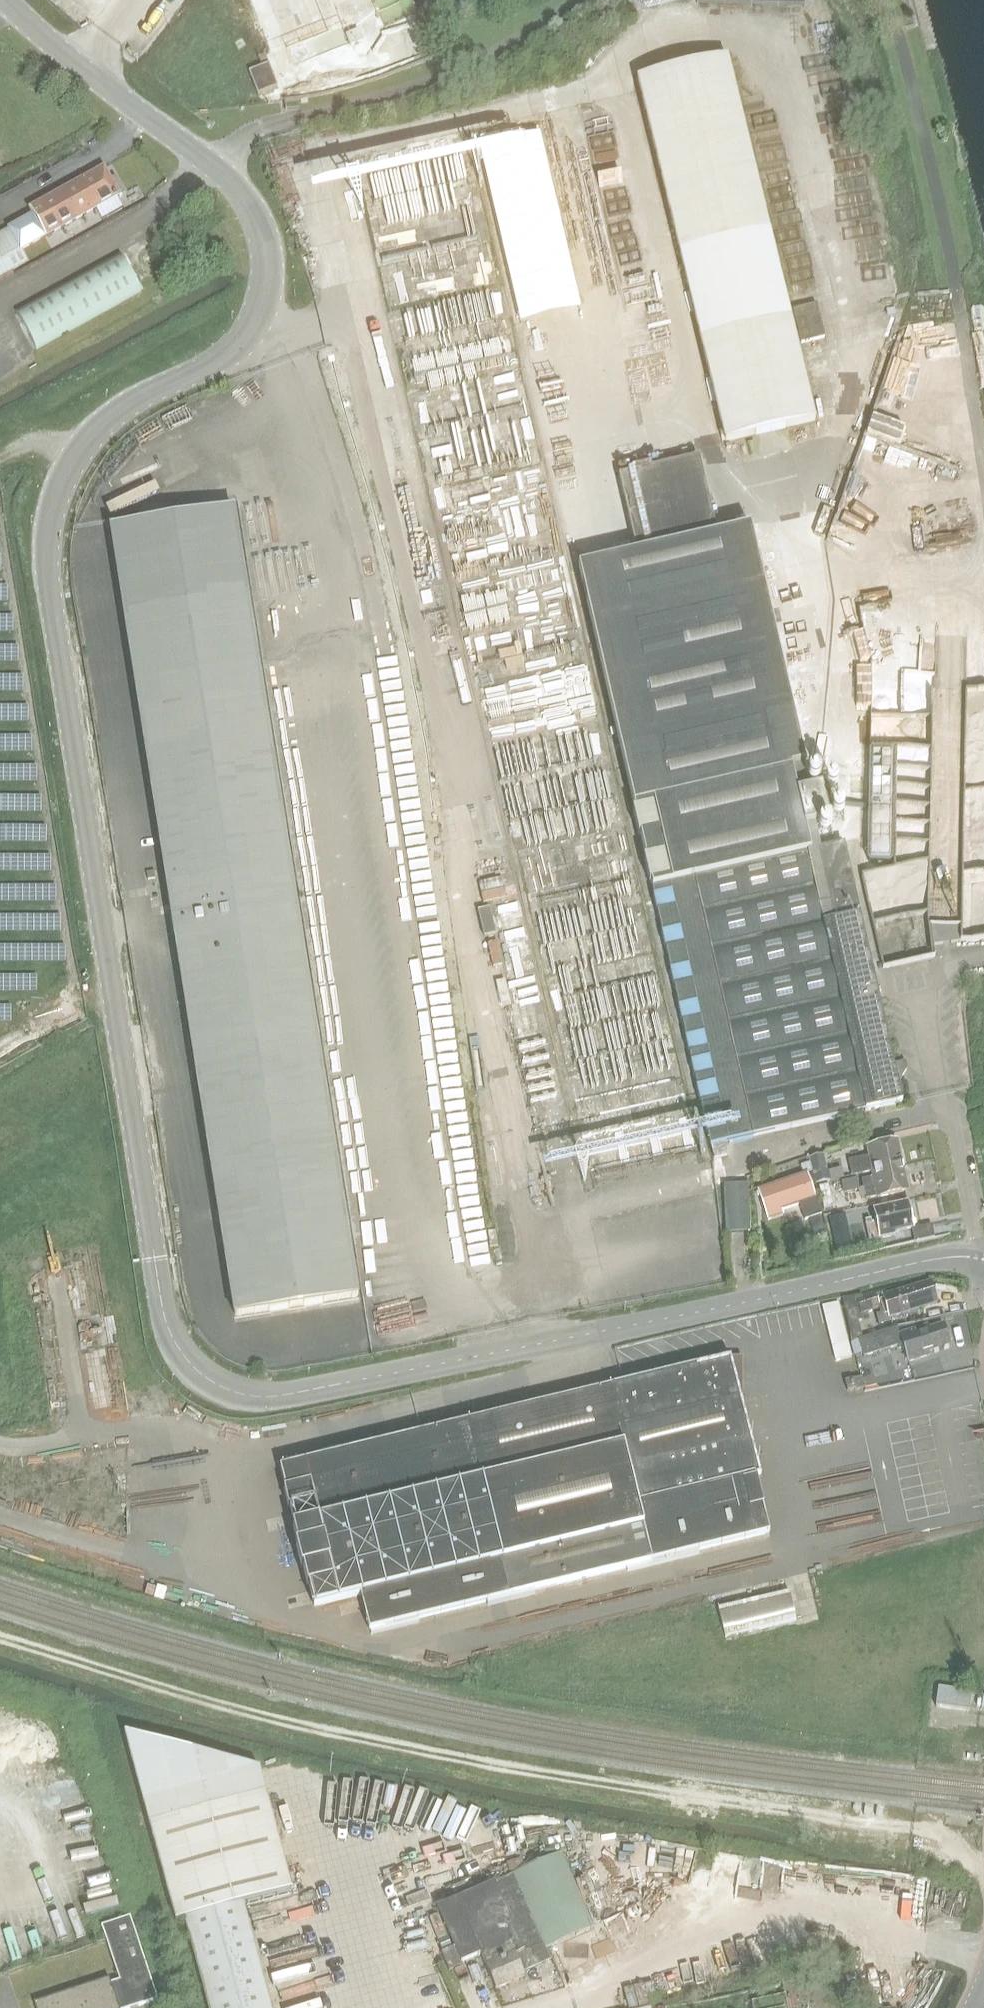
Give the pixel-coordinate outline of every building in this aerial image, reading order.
[(362,41),(359,30),(346,34),(350,45),(362,41)] [(263,68),(269,65),(266,55),(259,58),(263,68)] [(638,79),(638,80),(725,441),(726,442),(814,421),(815,420),(727,59),(726,58),(638,79)] [(274,64),(255,71),(264,94),(282,87),(274,64)] [(124,194),(115,177),(114,178),(107,167),(30,209),(33,215),(9,229),(10,231),(0,236),(0,277),(12,270),(5,258),(21,250),(124,194)] [(142,291),(120,253),(16,311),(37,350),(142,291)] [(824,338),(816,304),(792,310),(800,343),(824,338)] [(902,1102),(899,1090),(859,915),(834,921),(833,916),(860,910),(845,844),(821,849),(817,825),(830,822),(822,789),(808,792),(802,765),(805,765),(751,528),(717,536),(699,458),(620,477),(637,554),(579,567),(635,811),(633,812),(639,836),(641,835),(646,860),(644,860),(650,884),(652,883),(710,1146),(713,1145),(723,1143),(902,1102)] [(112,529),(111,530),(235,1315),(236,1316),(237,1316),(356,1298),(357,1297),(357,1296),(357,1295),(234,510),(233,509),(232,509),(113,527),(112,528),(112,529)] [(869,626),(875,627),(872,648),(890,650),(891,640),(893,641),(897,611),(871,609),(869,626)] [(490,909),(478,911),(484,937),(496,935),(490,909)] [(889,963),(932,955),(925,919),(908,923),(909,932),(893,935),(895,948),(886,949),(889,963)] [(852,1177),(871,1173),(903,1166),(898,1141),(866,1147),(868,1157),(848,1161),(852,1177)] [(723,1143),(713,1145),(716,1159),(726,1156),(723,1143)] [(831,1178),(825,1152),(811,1155),(817,1181),(831,1178)] [(801,1167),(803,1175),(757,1190),(766,1216),(768,1221),(784,1215),(782,1211),(799,1205),(805,1221),(809,1219),(815,1237),(827,1233),(821,1215),(823,1215),(808,1157),(799,1161),(801,1167)] [(861,1201),(876,1198),(877,1199),(909,1193),(903,1166),(871,1173),(872,1178),(862,1181),(864,1190),(861,1190),(858,1178),(843,1181),(845,1193),(859,1190),(861,1201)] [(748,1184),(724,1185),(726,1233),(751,1232),(748,1184)] [(869,1241),(880,1239),(894,1236),(896,1233),(913,1230),(907,1203),(874,1211),(877,1222),(872,1223),(871,1220),(865,1221),(869,1241)] [(848,1231),(832,1234),(836,1250),(851,1247),(848,1231)] [(883,1296),(886,1307),(890,1319),(903,1315),(907,1316),(911,1315),(914,1311),(936,1304),(929,1282),(883,1296)] [(843,1299),(852,1341),(862,1339),(861,1334),(857,1335),(856,1331),(859,1331),(857,1320),(859,1320),(858,1316),(881,1309),(879,1300),(883,1298),(881,1289),(863,1295),(843,1299)] [(928,1324),(901,1333),(900,1327),(860,1340),(866,1359),(903,1348),(908,1364),(931,1356),(930,1353),(951,1346),(943,1324),(929,1328),(928,1324)] [(467,1423),(421,1434),(279,1468),(313,1607),(360,1596),(368,1631),(509,1597),(769,1534),(763,1510),(764,1509),(757,1482),(756,1482),(755,1478),(761,1477),(741,1397),(740,1359),(730,1359),(730,1358),(467,1423)] [(863,1388),(861,1377),(845,1381),(847,1391),(863,1388)] [(798,1623),(791,1593),(720,1609),(727,1638),(798,1623)] [(938,1688),(935,1707),(969,1711),(971,1693),(938,1688)] [(125,1734),(177,1922),(185,1920),(209,2007),(271,2007),(260,1968),(242,1904),(292,1891),(259,1770),(125,1734)] [(559,1945),(594,1929),(573,1880),(561,1853),(559,1854),(512,1875),(502,1880),(495,1884),(456,1901),(437,1908),(453,1945),(443,1949),(452,1968),(461,1964),(480,1956),(485,1966),(496,1992),(525,1979),(522,1972),(549,1959),(546,1951),(559,1945)] [(36,2007),(134,2007),(157,2000),(130,1918),(102,1927),(120,1981),(110,1984),(108,1979),(34,2003),(36,2007)]
